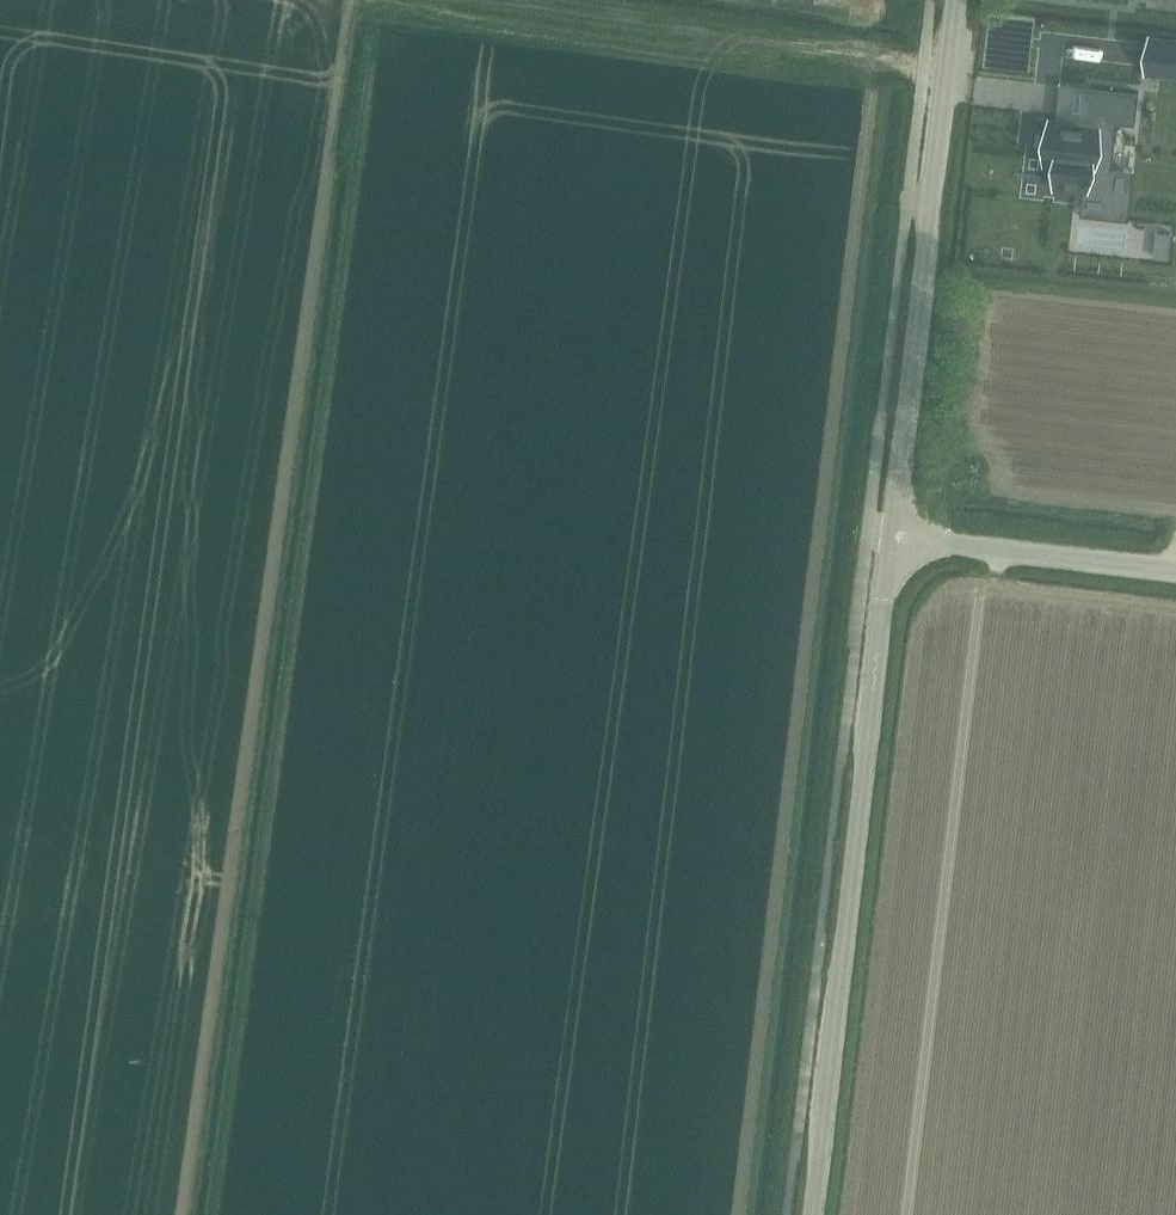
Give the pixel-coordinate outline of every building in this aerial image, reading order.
[(1147,72),(1175,76),(1175,40),(1151,37),(1147,72)] [(1050,121),(1045,165),(1058,167),(1056,190),(1108,195),(1110,172),(1111,169),(1116,122),(1135,124),(1138,93),(1090,88),(1087,118),(1057,114),(1056,122),(1050,121)] [(1114,257),(1112,279),(1126,281),(1129,258),(1114,257)]
